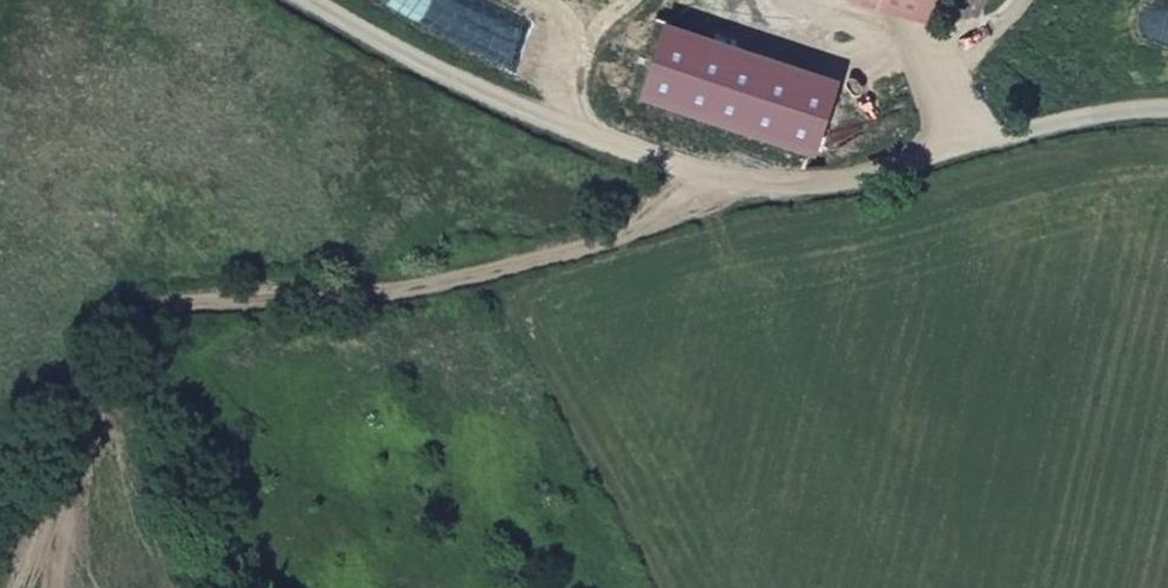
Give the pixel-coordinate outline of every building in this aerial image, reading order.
[(927,31),(937,0),(834,0),(927,31)]
